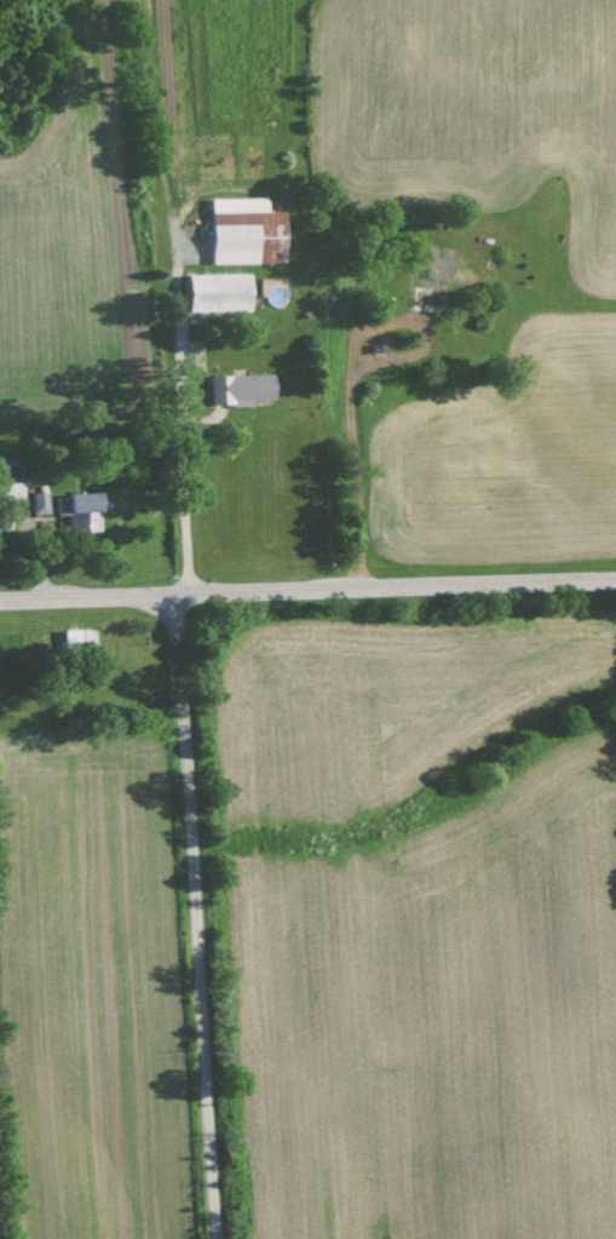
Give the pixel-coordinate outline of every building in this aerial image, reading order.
[(213,263),(287,262),(286,210),(269,211),(269,197),(212,198),(213,263)] [(252,311),(253,273),(191,272),(190,309),(252,311)] [(276,399),(275,373),(211,375),(212,401),(276,399)] [(34,513),(49,513),(48,490),(33,491),(34,513)] [(102,529),(101,492),(58,494),(59,514),(69,514),(69,530),(102,529)]
